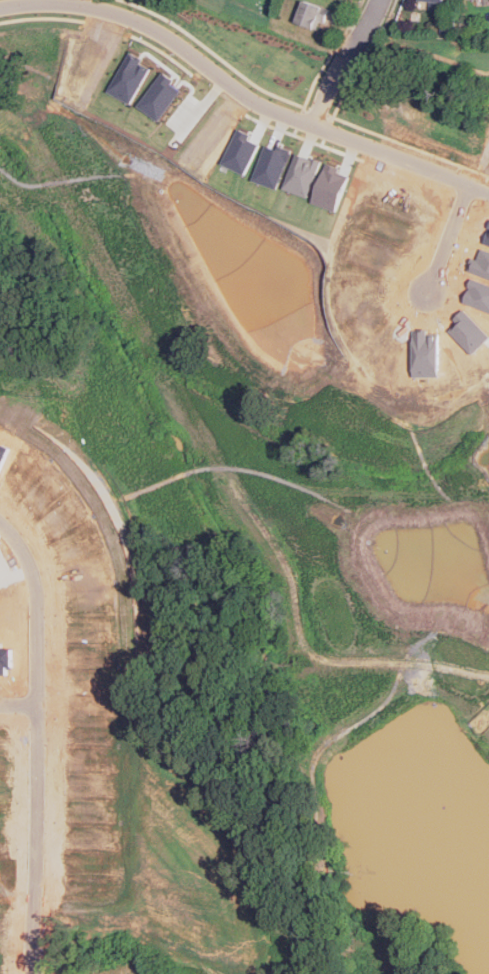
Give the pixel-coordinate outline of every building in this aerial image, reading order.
[(296,23),(321,32),(329,8),(304,0),(296,23)]
